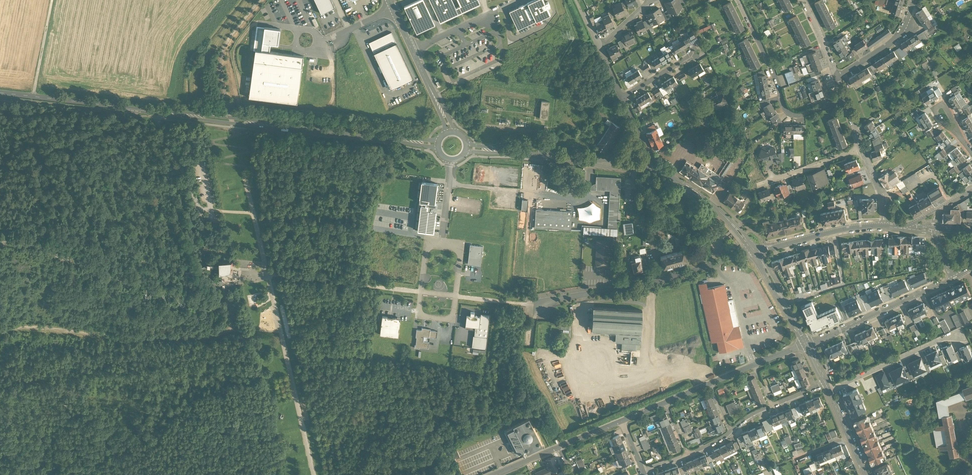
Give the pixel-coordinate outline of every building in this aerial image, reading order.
[(321,14),(335,8),(331,0),(315,0),(321,14)] [(404,7),(417,34),(435,26),(423,0),(419,0),(404,7)] [(440,23),(462,13),(459,7),(456,9),(452,0),(429,0),(440,23)] [(460,6),(459,7),(462,13),(480,5),(478,0),(457,0),(460,6)] [(509,12),(518,30),(550,15),(547,8),(550,7),(548,2),(545,3),(543,0),(534,0),(509,12)] [(664,3),(668,10),(669,13),(669,12),(682,6),(679,0),(672,0),(664,3)] [(788,0),(778,0),(784,11),(792,7),(788,0)] [(815,3),(829,30),(836,26),(823,0),(821,0),(815,3)] [(744,29),(730,2),(723,6),(736,33),(744,29)] [(620,3),(615,5),(617,9),(613,10),(617,19),(626,15),(623,9),(620,3)] [(894,4),(891,12),(899,15),(901,6),(894,4)] [(662,13),(660,10),(658,11),(658,9),(653,12),(658,22),(664,19),(662,13)] [(923,9),(916,14),(921,21),(928,17),(923,9)] [(653,12),(647,14),(648,16),(646,17),(648,20),(650,26),(651,26),(658,22),(653,12)] [(609,16),(602,19),(603,21),(606,29),(614,25),(610,18),(609,16)] [(810,43),(796,16),(789,20),(802,47),(810,43)] [(928,17),(921,21),(926,29),(932,25),(928,17)] [(596,25),(597,27),(601,35),(604,33),(604,32),(607,31),(606,29),(603,21),(596,25)] [(642,21),(638,22),(639,23),(634,25),(638,34),(641,32),(641,33),(646,31),(645,29),(642,22),(642,21)] [(264,27),(257,26),(253,50),(255,51),(255,50),(270,52),(271,44),(278,45),(280,29),(265,27),(264,27)] [(928,30),(930,34),(937,30),(934,26),(928,30)] [(888,29),(875,39),(878,42),(891,33),(888,29)] [(930,34),(928,30),(922,33),(926,38),(927,39),(932,36),(930,34)] [(630,32),(628,33),(629,34),(627,35),(626,34),(622,36),(624,39),(627,46),(635,42),(630,32)] [(391,33),(369,43),(374,54),(396,44),(391,33)] [(688,37),(685,33),(680,34),(680,36),(680,35),(683,40),(687,46),(693,42),(689,36),(688,37)] [(693,33),(689,36),(693,42),(697,40),(693,33)] [(683,40),(680,35),(680,36),(677,37),(679,42),(677,43),(681,50),(687,46),(683,40)] [(921,41),(916,35),(909,40),(913,46),(921,41)] [(845,46),(840,38),(834,42),(838,50),(845,46)] [(747,39),(739,42),(752,69),(760,65),(747,39)] [(875,39),(867,45),(869,49),(878,42),(875,39)] [(863,40),(855,45),(856,46),(859,52),(868,47),(866,44),(865,43),(863,40)] [(913,46),(909,40),(901,44),(902,46),(905,51),(913,46)] [(676,53),(681,50),(677,43),(672,46),(673,48),(676,53)] [(955,46),(958,51),(963,48),(960,43),(955,46)] [(396,44),(374,54),(391,90),(413,79),(396,44)] [(616,45),(609,48),(610,49),(607,51),(612,61),(617,59),(616,56),(620,54),(616,45)] [(850,53),(845,46),(838,50),(843,58),(845,57),(847,60),(854,56),(852,52),(850,53)] [(902,46),(897,50),(900,55),(905,51),(902,46)] [(255,50),(255,51),(249,98),(297,105),(304,56),(270,52),(255,50)] [(900,55),(897,50),(894,52),(898,58),(897,58),(900,62),(903,60),(900,55)] [(815,52),(802,57),(805,65),(818,60),(815,52)] [(894,52),(893,52),(883,58),(887,65),(897,58),(898,58),(894,52)] [(664,54),(658,58),(662,64),(668,60),(664,54)] [(658,58),(652,61),(656,68),(662,64),(658,58)] [(883,58),(875,63),(880,69),(887,65),(883,58)] [(818,60),(805,65),(808,73),(821,69),(818,60)] [(699,64),(694,67),(698,74),(703,70),(699,64)] [(698,74),(694,67),(688,71),(692,77),(698,74)] [(867,68),(857,74),(861,81),(872,75),(867,68)] [(638,70),(632,73),(636,80),(642,76),(638,70)] [(795,81),(791,71),(790,71),(784,73),(788,83),(795,81)] [(632,73),(626,77),(630,83),(636,80),(632,73)] [(861,81),(857,74),(849,79),(850,81),(853,86),(854,86),(861,81)] [(764,76),(757,77),(759,86),(767,84),(765,75),(764,76)] [(673,77),(667,80),(671,87),(677,83),(673,77)] [(667,80),(661,84),(665,90),(671,87),(667,80)] [(818,80),(810,83),(813,91),(821,89),(818,80)] [(767,84),(759,86),(760,87),(756,88),(758,95),(761,94),(762,98),(768,96),(769,96),(767,84)] [(821,89),(813,91),(817,100),(824,97),(821,89)] [(717,95),(708,101),(710,104),(708,105),(709,108),(711,107),(713,110),(727,102),(721,91),(716,93),(717,95)] [(934,91),(928,94),(932,100),(938,97),(934,91)] [(651,99),(647,92),(642,96),(646,102),(651,99)] [(702,93),(692,99),(695,105),(698,103),(697,101),(704,97),(702,93)] [(932,100),(928,94),(923,98),(927,104),(932,100)] [(959,101),(955,95),(949,99),(953,105),(959,101)] [(642,96),(636,99),(640,106),(646,102),(642,96)] [(824,97),(817,100),(820,106),(826,103),(824,97)] [(549,102),(542,101),(540,118),(547,119),(549,102)] [(959,101),(953,105),(956,111),(962,107),(959,101)] [(770,104),(763,108),(765,111),(761,113),(764,118),(768,115),(775,111),(770,104)] [(775,111),(768,115),(773,123),(780,119),(775,111)] [(925,113),(919,117),(923,122),(929,119),(925,113)] [(968,117),(962,121),(966,127),(971,123),(968,117)] [(847,146),(837,118),(829,121),(839,149),(847,146)] [(923,122),(920,124),(923,129),(925,127),(926,128),(932,125),(929,119),(923,122)] [(872,122),(865,126),(868,132),(875,128),(872,125),(874,124),(872,122)] [(609,126),(596,147),(603,152),(620,128),(612,123),(609,126)] [(784,126),(784,134),(785,134),(785,139),(793,139),(793,133),(793,126),(784,126)] [(875,128),(868,132),(872,138),(879,134),(879,133),(878,131),(881,129),(879,126),(875,128)] [(655,129),(651,131),(650,130),(648,131),(649,132),(645,134),(649,142),(659,137),(655,129)] [(942,131),(936,136),(941,141),(946,136),(942,131)] [(946,136),(941,141),(945,147),(951,142),(946,136)] [(663,145),(659,137),(649,142),(653,150),(663,145)] [(873,141),(872,141),(874,147),(882,144),(880,137),(873,141)] [(882,144),(874,147),(876,151),(871,153),(873,158),(873,159),(873,161),(874,161),(876,160),(882,157),(880,150),(884,149),(882,144)] [(957,147),(951,152),(955,157),(961,153),(957,147)] [(773,148),(769,149),(769,150),(767,151),(762,149),(759,156),(762,158),(764,161),(769,159),(770,159),(771,159),(772,158),(776,156),(773,148)] [(943,149),(936,155),(938,158),(945,152),(943,149)] [(945,152),(938,158),(940,160),(947,155),(945,152)] [(719,176),(701,164),(698,169),(718,183),(722,178),(722,177),(735,157),(736,158),(737,156),(733,153),(731,157),(719,176)] [(961,153),(955,157),(955,158),(951,161),(955,166),(956,166),(965,158),(961,153)] [(856,160),(845,164),(847,169),(848,169),(849,172),(860,168),(858,163),(857,163),(856,160)] [(698,169),(687,162),(680,172),(694,181),(698,183),(712,193),(715,189),(716,190),(719,186),(720,185),(718,184),(718,183),(698,169)] [(963,168),(965,170),(960,174),(962,178),(966,174),(971,171),(971,168),(969,164),(963,168)] [(966,174),(962,178),(966,183),(967,182),(971,179),(971,171),(966,174)] [(819,173),(808,177),(812,187),(822,184),(822,183),(820,177),(819,173)] [(887,174),(884,176),(883,174),(882,175),(883,177),(880,178),(884,184),(897,175),(895,173),(893,174),(889,177),(887,174)] [(915,173),(901,181),(905,186),(919,178),(915,173)] [(855,176),(849,178),(852,187),(863,183),(862,180),(863,179),(862,176),(861,177),(860,175),(855,177),(855,176)] [(900,179),(897,175),(884,184),(887,189),(894,184),(892,181),(895,178),(897,181),(900,179)] [(620,179),(597,177),(596,185),(595,185),(593,185),(592,186),(592,187),(591,189),(596,189),(596,190),(610,191),(608,228),(608,229),(617,229),(617,221),(620,221),(621,213),(618,213),(620,179)] [(805,187),(801,177),(792,181),(793,185),(794,185),(796,189),(799,188),(799,189),(805,187)] [(437,184),(422,183),(419,202),(421,203),(418,230),(433,232),(437,205),(435,204),(436,191),(438,191),(438,189),(436,189),(437,184)] [(783,186),(783,185),(781,186),(780,185),(779,186),(777,186),(777,187),(775,188),(776,191),(775,192),(776,196),(777,195),(778,200),(785,197),(785,196),(787,195),(783,186)] [(634,188),(626,187),(625,197),(633,198),(634,188)] [(940,187),(928,194),(929,196),(935,205),(946,198),(940,187)] [(768,190),(758,193),(761,202),(771,199),(771,198),(769,195),(768,190)] [(915,200),(908,191),(906,193),(913,203),(916,201),(915,200)] [(737,198),(730,193),(729,193),(723,201),(730,207),(737,198)] [(924,199),(924,198),(919,200),(920,202),(918,203),(923,212),(935,205),(929,196),(924,199)] [(737,198),(730,207),(737,212),(744,204),(737,198)] [(873,199),(862,199),(862,202),(860,202),(860,209),(862,209),(863,212),(864,212),(864,213),(868,213),(868,212),(874,212),(874,208),(877,208),(877,203),(873,203),(873,199)] [(965,200),(959,204),(963,210),(967,210),(967,204),(965,200)] [(594,201),(577,206),(583,223),(603,217),(598,204),(596,205),(594,201)] [(914,205),(909,208),(911,211),(912,214),(913,214),(915,217),(923,212),(918,203),(917,203),(914,205)] [(958,212),(955,206),(953,207),(953,209),(951,209),(951,214),(943,214),(943,222),(961,223),(961,212),(958,212)] [(844,209),(832,211),(834,222),(838,221),(838,222),(846,220),(844,209)] [(572,212),(536,210),(535,228),(571,230),(572,212)] [(832,211),(821,213),(823,225),(831,223),(834,222),(832,211)] [(800,217),(787,220),(790,231),(803,228),(800,217)] [(787,220),(776,223),(779,234),(790,231),(787,220)] [(632,223),(623,224),(624,234),(633,233),(632,223)] [(769,225),(763,226),(766,237),(779,234),(776,223),(769,225)] [(608,228),(583,227),(583,234),(617,236),(617,229),(608,229),(608,228)] [(680,238),(674,234),(677,246),(682,244),(680,238)] [(920,237),(912,237),(912,246),(918,246),(918,247),(920,247),(920,246),(920,237)] [(611,241),(597,241),(596,266),(610,267),(611,241)] [(853,242),(841,244),(842,249),(844,248),(844,252),(854,251),(855,251),(853,242)] [(482,253),(483,247),(470,245),(469,251),(470,251),(469,262),(480,263),(481,253),(482,253)] [(822,247),(817,249),(819,257),(821,256),(822,259),(822,258),(823,262),(826,262),(822,247)] [(811,250),(809,251),(809,249),(805,250),(808,260),(810,259),(811,262),(812,265),(813,265),(815,265),(811,250)] [(684,250),(661,257),(664,268),(667,267),(667,268),(671,266),(679,263),(679,264),(683,263),(683,262),(687,261),(684,250)] [(800,253),(790,256),(791,260),(792,260),(793,264),(800,262),(801,268),(804,267),(800,253)] [(640,256),(634,257),(635,260),(630,262),(631,264),(629,264),(631,269),(632,269),(633,273),(643,271),(640,256)] [(790,256),(783,258),(786,267),(784,267),(784,268),(786,274),(790,273),(790,271),(788,266),(793,264),(792,260),(791,260),(790,256)] [(783,258),(771,263),(773,267),(775,267),(776,270),(784,268),(784,267),(786,267),(783,258)] [(233,263),(220,265),(221,276),(224,275),(224,277),(230,275),(230,274),(232,273),(233,263)] [(910,279),(912,284),(914,287),(927,281),(925,279),(923,273),(910,279)] [(892,293),(894,296),(908,290),(904,281),(889,287),(892,293)] [(704,283),(699,284),(711,342),(716,341),(719,352),(738,348),(739,347),(738,343),(740,342),(742,340),(733,299),(728,301),(724,285),(705,289),(704,283)] [(964,283),(946,291),(952,304),(970,295),(964,283)] [(887,295),(892,293),(889,287),(888,285),(883,287),(885,291),(887,295)] [(882,300),(877,289),(872,291),(877,302),(882,300)] [(877,302),(872,291),(866,293),(871,305),(877,302)] [(943,292),(934,297),(931,299),(937,311),(939,310),(940,308),(942,307),(942,309),(947,307),(946,305),(948,304),(950,305),(952,304),(946,291),(943,293),(943,292)] [(859,296),(862,302),(868,300),(865,294),(859,296)] [(857,299),(851,302),(855,312),(861,310),(857,299)] [(812,302),(802,306),(813,332),(841,319),(836,307),(818,315),(812,302)] [(855,312),(851,302),(845,304),(847,309),(850,315),(855,312)] [(921,304),(916,306),(919,314),(927,311),(926,309),(927,308),(928,308),(927,308),(927,306),(926,306),(925,306),(924,303),(923,303),(921,303),(921,304)] [(916,306),(911,309),(910,309),(909,310),(908,310),(910,314),(909,314),(908,314),(909,314),(909,316),(909,317),(910,317),(910,316),(911,316),(912,318),(919,314),(916,306)] [(642,310),(593,308),(592,330),(616,332),(615,342),(640,343),(642,310)] [(964,311),(957,314),(962,324),(968,321),(964,311)] [(474,329),(472,347),(486,349),(491,314),(481,313),(481,317),(467,315),(465,328),(474,329)] [(898,315),(888,319),(887,319),(886,320),(885,321),(887,324),(885,325),(886,325),(887,327),(886,327),(887,327),(888,327),(889,328),(904,321),(904,319),(905,319),(905,318),(905,319),(904,317),(904,316),(904,317),(902,317),(901,314),(900,314),(899,314),(898,315)] [(957,314),(952,316),(957,327),(962,325),(962,324),(957,314)] [(392,320),(387,319),(387,317),(382,316),(381,325),(382,325),(382,327),(382,329),(380,329),(380,335),(385,335),(385,334),(387,334),(387,335),(398,337),(399,331),(397,331),(397,330),(399,330),(400,321),(400,318),(393,318),(392,320)] [(937,323),(939,326),(940,325),(945,333),(950,330),(944,319),(939,322),(940,325),(936,317),(933,319),(936,324),(937,323)] [(564,328),(564,331),(570,331),(570,322),(561,322),(561,328),(564,328)] [(873,327),(864,331),(869,342),(874,339),(873,337),(877,335),(875,332),(877,331),(875,328),(874,329),(873,327)] [(437,331),(430,330),(430,329),(426,328),(426,331),(416,330),(416,337),(416,338),(416,345),(415,345),(414,348),(419,348),(419,347),(428,349),(429,342),(423,341),(424,337),(436,338),(437,331)] [(864,331),(855,335),(856,337),(855,338),(856,341),(858,340),(859,343),(862,342),(864,344),(869,342),(864,331)] [(859,343),(858,340),(856,341),(851,343),(855,351),(860,349),(860,348),(858,344),(859,343)] [(842,341),(834,345),(839,356),(844,353),(843,351),(846,349),(845,346),(847,345),(845,342),(844,343),(842,341)] [(851,343),(847,345),(850,353),(855,351),(851,343)] [(943,347),(944,349),(946,354),(949,360),(952,359),(953,359),(957,357),(955,352),(952,344),(947,346),(947,345),(943,347)] [(834,345),(825,349),(826,351),(825,352),(826,355),(828,354),(829,357),(832,356),(834,358),(839,356),(834,345)] [(962,354),(965,359),(971,356),(971,355),(971,352),(969,348),(967,345),(964,347),(964,346),(960,348),(962,354)] [(937,350),(927,355),(929,359),(931,365),(941,360),(939,356),(937,350)] [(915,360),(920,372),(927,369),(924,364),(921,357),(915,360)] [(799,358),(791,361),(795,369),(802,366),(799,358)] [(920,372),(915,360),(908,363),(911,370),(914,375),(920,372)] [(897,368),(902,380),(909,377),(906,372),(903,365),(897,368)] [(802,366),(795,369),(798,378),(806,375),(802,366)] [(902,380),(897,368),(890,371),(893,378),(896,383),(902,380)] [(915,378),(914,375),(911,370),(909,371),(906,372),(909,377),(910,380),(913,379),(915,378)] [(564,391),(570,388),(564,372),(558,375),(564,391)] [(884,372),(876,376),(881,387),(882,389),(890,386),(889,382),(884,372)] [(798,378),(795,379),(798,387),(807,384),(809,383),(806,375),(798,378)] [(752,377),(747,380),(745,381),(742,382),(745,390),(751,388),(758,385),(754,377),(752,377)] [(778,383),(771,386),(773,392),(780,389),(778,383)] [(758,385),(751,388),(754,396),(761,393),(758,385)] [(963,388),(964,390),(963,391),(966,397),(966,398),(971,396),(971,385),(963,388)] [(852,414),(865,409),(857,388),(844,393),(852,414)] [(963,391),(946,397),(946,401),(944,402),(946,415),(949,415),(947,404),(966,397),(963,391)] [(761,393),(754,396),(758,404),(765,401),(761,393)] [(714,404),(711,396),(703,399),(707,407),(714,404)] [(819,396),(812,399),(816,407),(823,404),(819,396)] [(946,397),(936,401),(939,416),(941,425),(935,426),(935,429),(933,430),(936,447),(939,446),(939,449),(949,448),(950,456),(959,455),(957,446),(958,446),(957,442),(954,427),(954,426),(954,422),(953,423),(951,414),(949,415),(946,415),(944,402),(946,401),(946,397)] [(812,399),(805,402),(809,410),(816,407),(812,399)] [(733,402),(726,404),(730,414),(738,411),(736,408),(733,402)] [(805,402),(799,405),(802,413),(806,411),(809,410),(805,402)] [(714,404),(707,407),(710,415),(718,412),(714,404)] [(794,407),(791,408),(794,416),(795,419),(799,418),(798,416),(794,407)] [(791,408),(783,411),(787,419),(794,416),(791,408)] [(783,411),(777,414),(780,422),(787,419),(783,411)] [(661,412),(653,415),(655,420),(659,418),(663,416),(661,412)] [(718,412),(710,415),(714,424),(721,421),(718,412)] [(777,414),(770,417),(770,418),(773,425),(780,422),(777,414)] [(666,415),(663,416),(659,418),(659,420),(655,421),(658,428),(669,423),(666,415)] [(686,418),(680,421),(682,427),(683,427),(689,424),(686,418)] [(868,418),(855,423),(864,443),(877,437),(868,418)] [(529,419),(504,431),(517,456),(526,451),(527,453),(533,450),(534,450),(535,449),(536,449),(542,445),(529,419)] [(769,427),(766,420),(762,421),(766,431),(771,429),(769,427)] [(714,424),(708,426),(711,434),(712,434),(725,429),(721,421),(714,424)] [(669,423),(662,426),(666,434),(673,431),(669,423)] [(689,424),(683,427),(685,433),(692,430),(689,424)] [(762,425),(755,428),(758,436),(765,433),(762,425)] [(755,428),(748,431),(751,439),(758,436),(755,428)] [(697,431),(693,432),(696,438),(701,436),(699,430),(697,431)] [(673,431),(666,434),(669,443),(676,440),(673,431)] [(751,439),(748,431),(741,434),(742,436),(744,442),(751,439)] [(619,435),(611,438),(614,445),(622,442),(619,435)] [(744,442),(742,436),(737,438),(740,446),(745,444),(744,442)] [(885,457),(877,437),(864,443),(872,462),(885,457)] [(676,440),(669,443),(673,451),(680,448),(676,440)] [(622,442),(614,445),(617,452),(625,448),(622,442)] [(733,443),(732,442),(725,445),(729,453),(736,449),(733,443)] [(800,442),(794,445),(796,451),(803,448),(800,442)] [(841,444),(832,448),(835,455),(837,460),(842,459),(839,453),(844,452),(841,444)] [(725,445),(718,448),(722,456),(729,453),(725,445)] [(625,448),(617,452),(620,458),(628,455),(625,448)] [(718,448),(712,452),(713,454),(716,459),(722,456),(718,448)] [(832,448),(824,451),(827,459),(835,455),(832,448)] [(824,451),(816,455),(818,459),(819,462),(827,459),(824,451)] [(628,455),(620,458),(622,465),(631,462),(628,455)] [(706,457),(705,455),(698,458),(701,466),(708,463),(706,457)] [(555,457),(546,461),(549,468),(536,473),(536,474),(547,474),(551,473),(555,471),(557,474),(559,474),(558,470),(561,469),(555,457)] [(762,457),(755,459),(757,465),(764,463),(762,457)] [(582,458),(576,461),(579,468),(585,465),(582,458)] [(698,458),(691,461),(694,469),(701,466),(698,458)] [(691,461),(684,464),(685,466),(687,472),(694,469),(691,461)] [(888,464),(882,466),(875,469),(878,474),(893,474),(892,473),(891,471),(888,464)] [(670,469),(672,474),(679,474),(680,474),(678,469),(677,466),(670,469)] [(778,466),(773,468),(776,474),(781,474),(778,466)]
